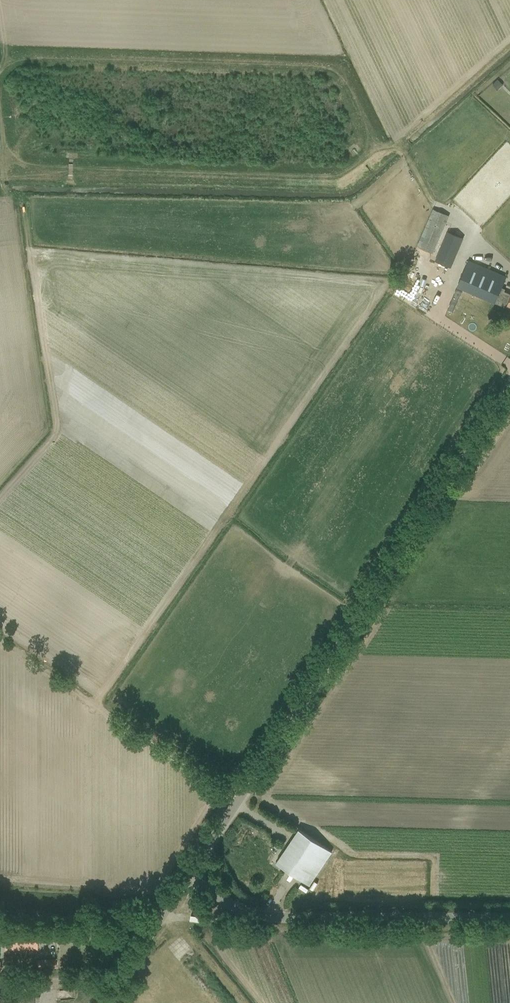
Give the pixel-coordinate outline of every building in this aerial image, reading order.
[(503,79),(497,85),(501,90),(508,85),(503,79)] [(449,216),(433,209),(416,247),(433,254),(449,216)] [(451,268),(463,238),(447,232),(435,261),(451,268)] [(497,304),(506,308),(507,305),(509,307),(509,294),(504,291),(505,289),(501,287),(506,277),(497,273),(468,261),(457,287),(495,304),(495,303),(497,304)] [(276,863),(309,885),(332,852),(299,829),(276,863)] [(55,958),(37,959),(38,968),(55,968),(55,958)] [(78,1000),(78,991),(62,992),(62,1000),(78,1000)]
